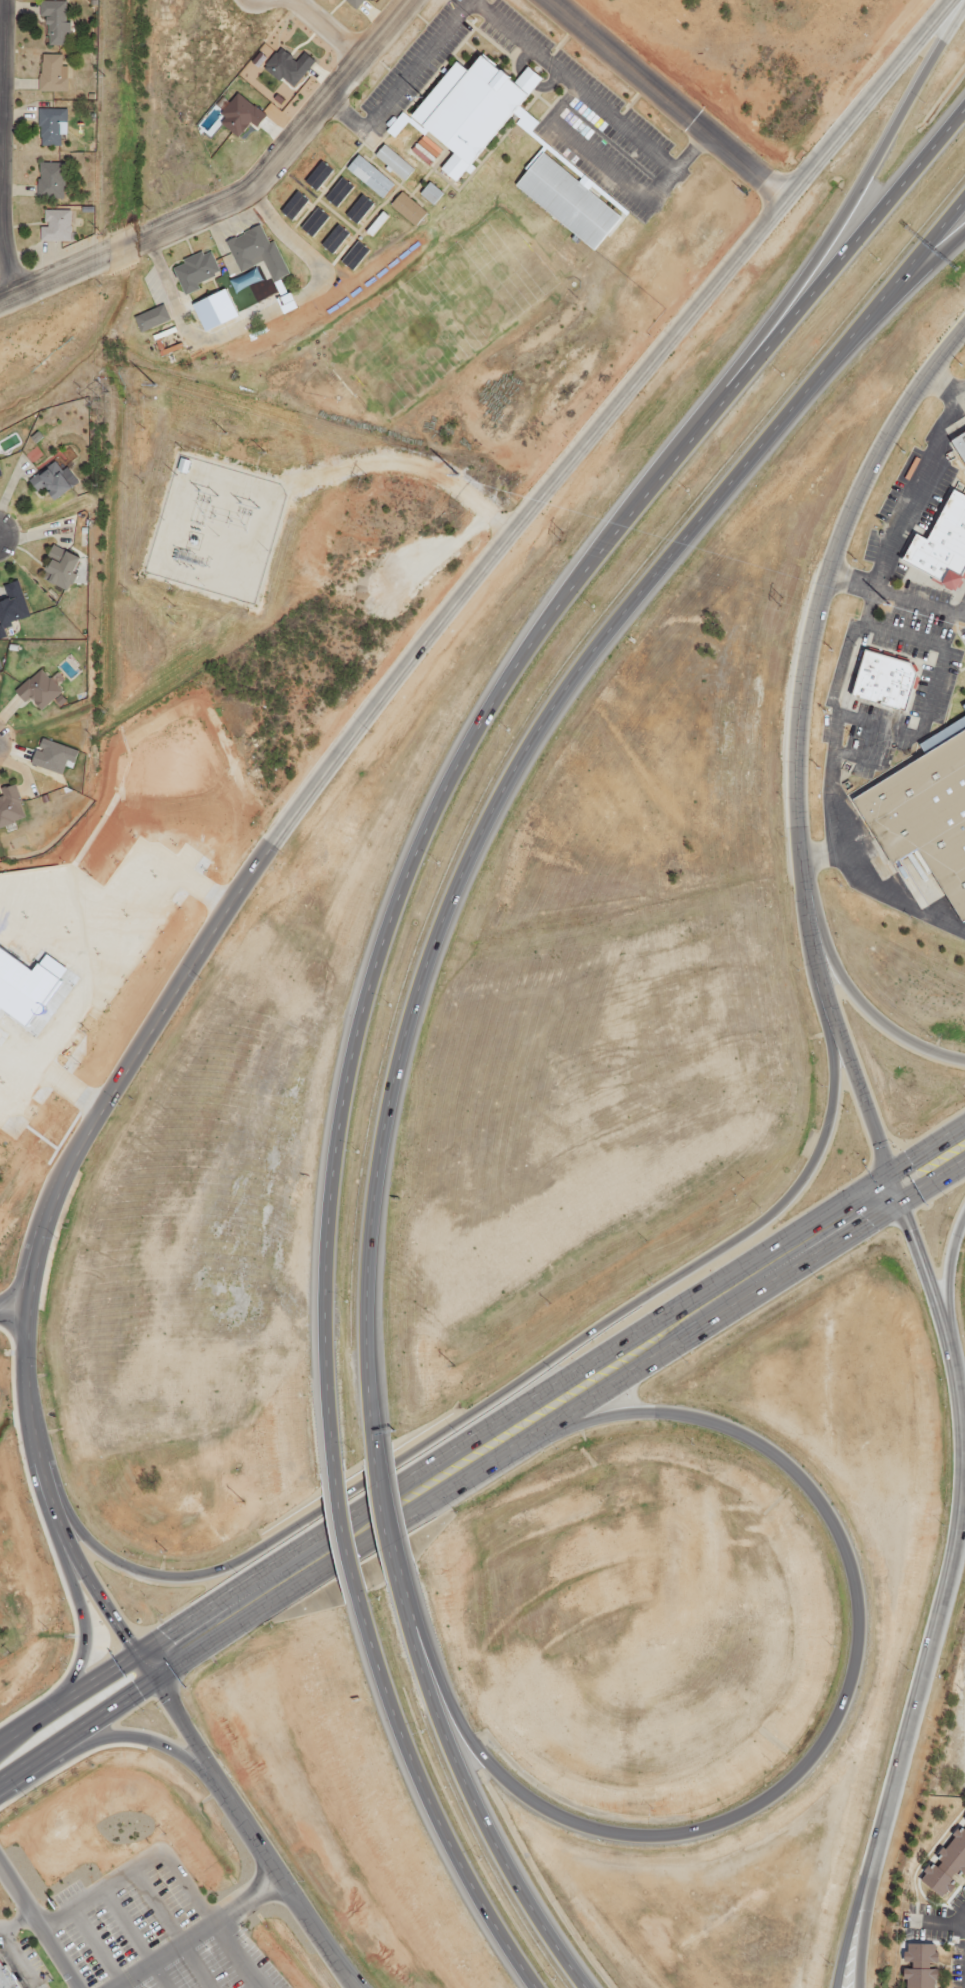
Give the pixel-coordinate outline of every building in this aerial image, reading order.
[(355,8),(361,0),(345,0),(355,8)] [(45,17),(45,45),(64,45),(64,1),(37,1),(37,17),(45,17)] [(263,66),(278,78),(280,76),(293,86),(314,59),(303,50),(296,59),(280,46),(263,66)] [(37,91),(65,92),(65,77),(59,77),(60,54),(38,54),(37,91)] [(407,118),(451,153),(437,169),(454,182),(514,109),(514,110),(540,78),(525,66),(513,81),(479,54),(465,71),(454,61),(407,118)] [(236,90),(219,112),(225,117),(221,123),(236,135),(246,121),(256,128),(267,114),(236,90)] [(64,109),(36,109),(36,146),(59,146),(59,135),(64,135),(64,109)] [(411,170),(382,144),(372,155),(401,181),(411,170)] [(541,151),(513,185),(592,251),(620,217),(541,151)] [(345,167),(378,199),(390,186),(357,154),(345,167)] [(35,198),(62,198),(63,163),(36,162),(35,198)] [(330,171),(320,162),(302,181),(312,191),(330,171)] [(334,207),(350,187),(339,178),(322,198),(334,207)] [(430,205),(441,193),(427,182),(417,193),(430,205)] [(288,220),(305,201),(295,191),(278,211),(288,220)] [(388,205),(412,226),(424,213),(399,192),(388,205)] [(356,223),(373,202),(361,193),(345,214),(356,223)] [(298,227),(308,237),(327,217),(316,208),(298,227)] [(69,241),(69,210),(39,210),(39,241),(69,241)] [(321,244),(332,253),(349,232),(337,223),(321,244)] [(257,225),(223,241),(237,271),(271,255),(257,225)] [(352,270),(369,249),(357,240),(341,260),(352,270)] [(169,265),(181,295),(198,288),(196,283),(217,275),(207,250),(169,265)] [(260,279),(254,268),(228,282),(234,293),(260,279)] [(204,330),(238,315),(225,287),(191,303),(204,330)] [(131,317),(138,333),(168,320),(161,304),(131,317)] [(964,479),(964,430),(943,445),(964,479)] [(36,493),(41,489),(53,502),(72,485),(51,461),(27,483),(36,493)] [(942,495),(964,507),(964,558),(945,596),(890,567),(905,537),(917,543),(942,495)] [(79,560),(51,546),(39,570),(47,574),(44,581),(64,591),(79,560)] [(28,616),(16,581),(0,586),(0,592),(2,598),(0,599),(0,626),(28,616)] [(848,695),(862,648),(908,662),(914,673),(902,711),(848,695)] [(62,690),(57,685),(63,678),(56,671),(49,678),(40,668),(14,691),(25,702),(29,697),(41,710),(62,690)] [(858,795),(964,731),(964,916),(923,845),(897,860),(858,795)] [(31,764),(63,772),(66,760),(74,762),(78,748),(42,739),(39,750),(35,749),(31,764)] [(26,817),(14,783),(0,788),(3,795),(0,796),(0,826),(26,817)] [(24,1025),(0,1008),(0,948),(31,970),(35,963),(58,979),(24,1025)] [(919,1880),(964,1823),(964,1867),(941,1898),(919,1880)] [(933,1944),(932,1987),(903,1987),(904,1944),(933,1944)] [(0,1959),(18,1987),(0,1987),(0,1959)]
